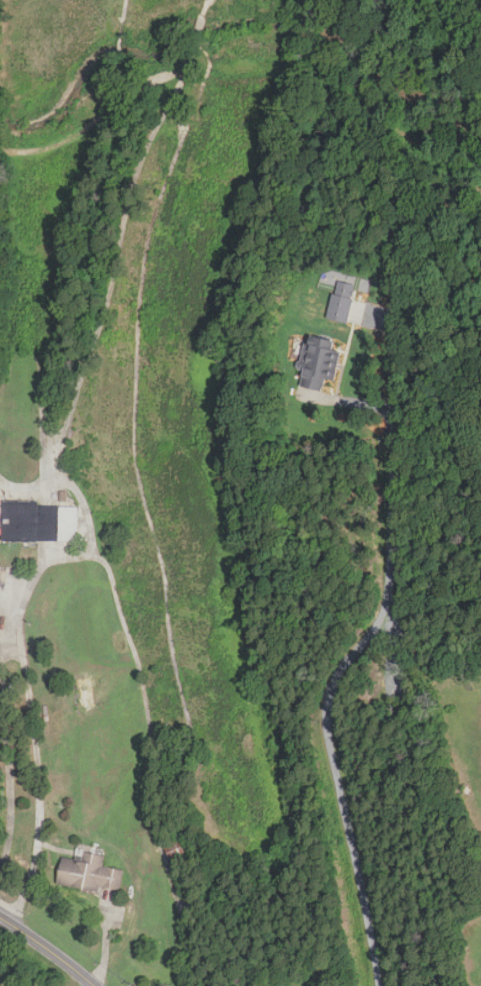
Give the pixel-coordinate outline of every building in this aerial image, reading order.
[(329,318),(349,323),(357,284),(337,280),(329,318)] [(335,381),(342,352),(333,349),(335,341),(312,335),(310,344),(305,342),(299,369),(305,370),(301,385),(323,390),(326,378),(335,381)] [(79,507),(39,506),(39,501),(4,500),(3,540),(78,542),(79,507)] [(105,856),(77,851),(75,858),(62,856),(58,883),(119,894),(124,870),(103,866),(105,856)]
